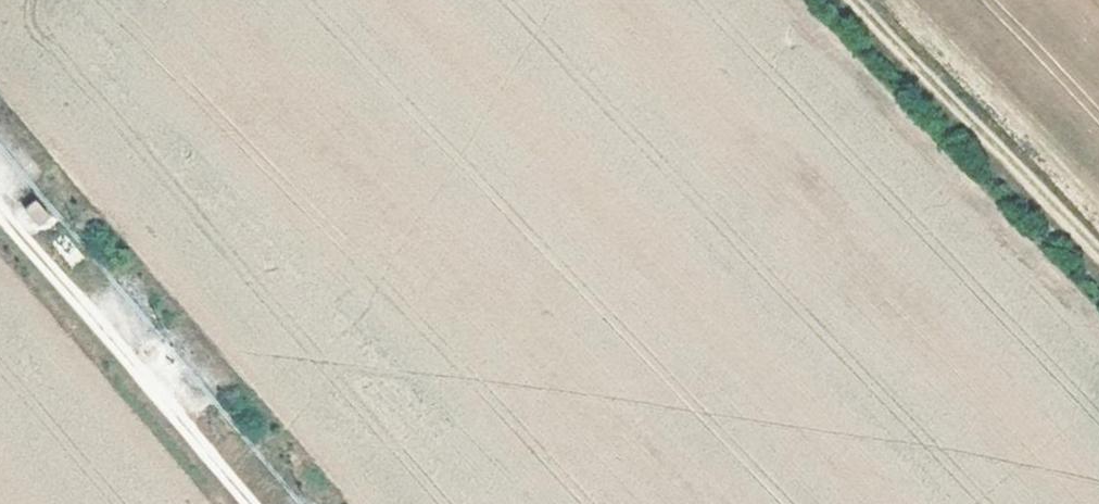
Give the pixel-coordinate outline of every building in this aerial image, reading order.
[(41,200),(26,205),(33,228),(49,223),(41,200)]
